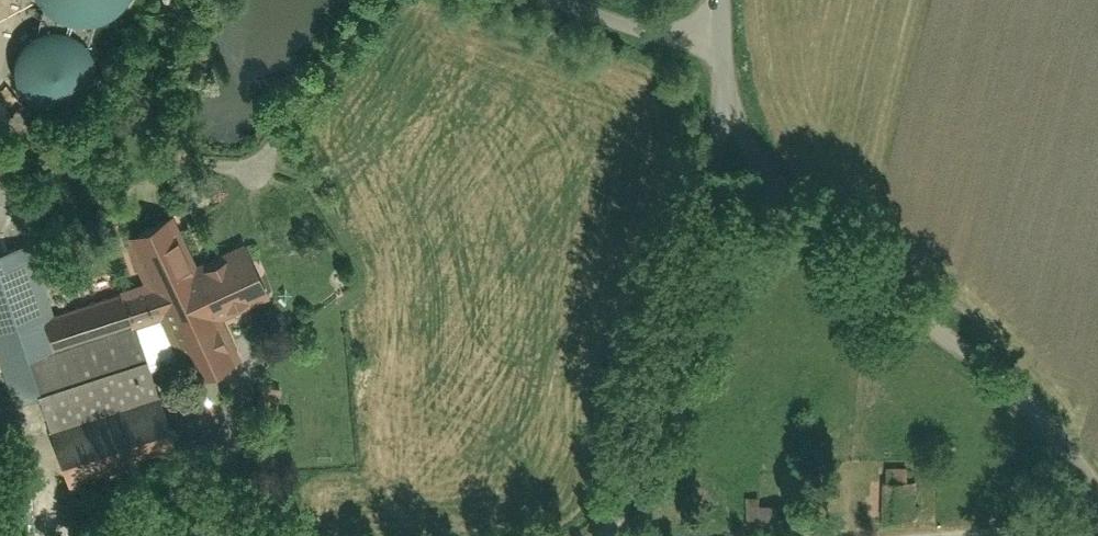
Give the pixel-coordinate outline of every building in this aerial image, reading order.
[(44,16),(72,27),(99,22),(119,7),(122,0),(33,0),(44,16)] [(8,63),(9,92),(27,115),(51,122),(81,112),(97,88),(98,65),(82,40),(49,30),(20,43),(8,63)] [(219,341),(212,323),(262,305),(245,259),(188,279),(168,223),(122,239),(141,291),(60,319),(33,242),(0,254),(0,348),(14,343),(67,492),(180,452),(151,370),(179,360),(189,389),(231,375),(219,341)] [(865,527),(914,527),(915,470),(866,470),(865,527)] [(743,506),(743,531),(782,532),(782,506),(743,506)]
